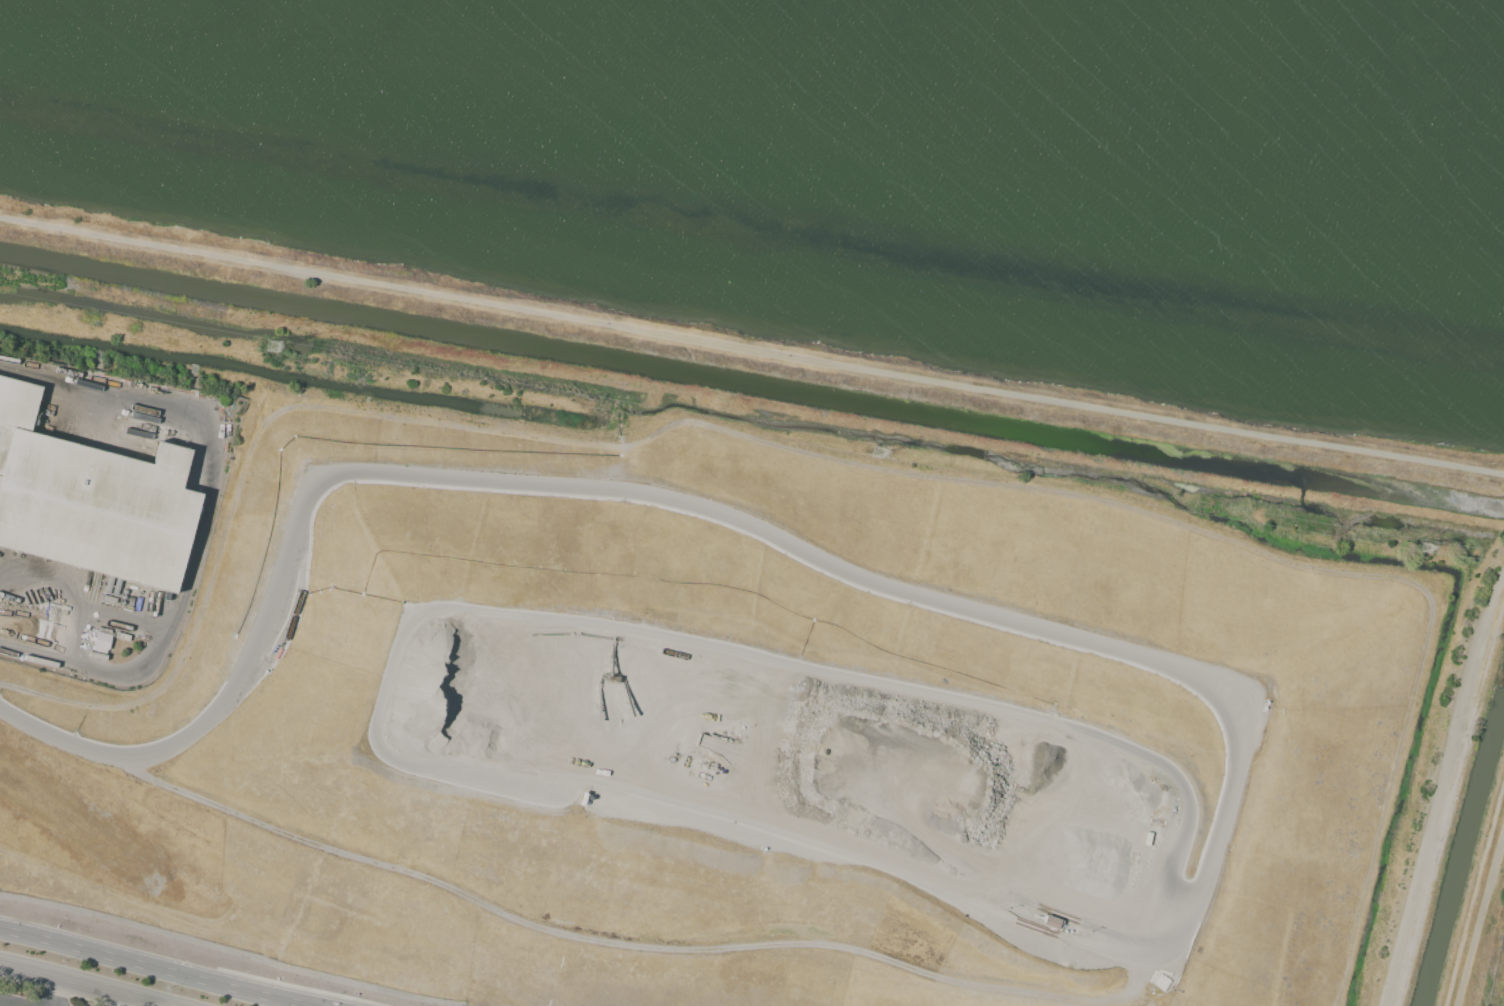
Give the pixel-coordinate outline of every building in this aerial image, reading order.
[(11,429),(0,473),(0,377),(42,387),(31,434),(11,429)] [(179,594),(0,549),(0,473),(11,429),(31,434),(154,464),(159,442),(194,451),(185,488),(204,493),(179,594)] [(110,634),(95,632),(93,647),(108,649),(110,634)]
